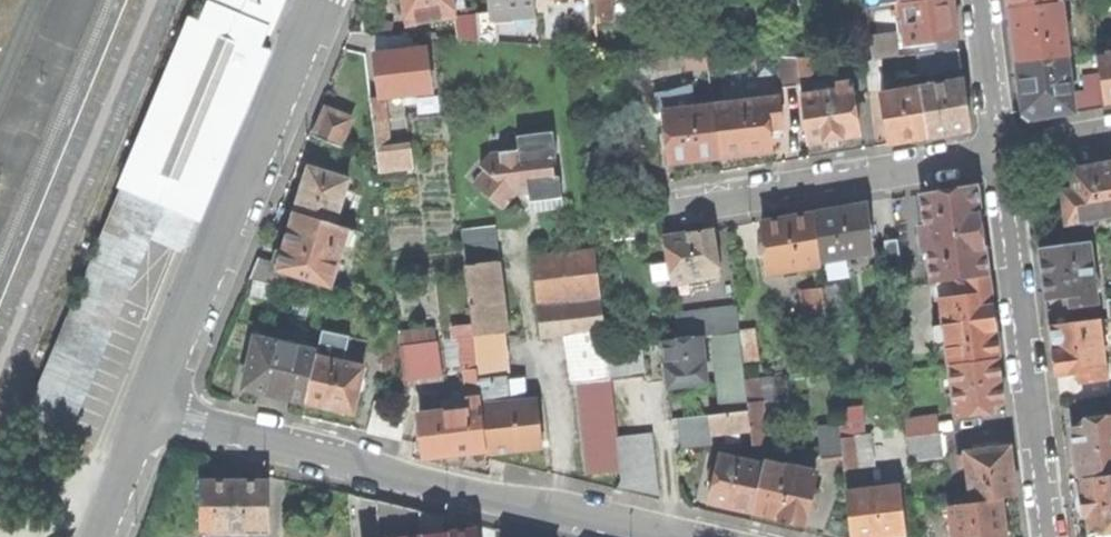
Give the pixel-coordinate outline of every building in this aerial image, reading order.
[(196,193),(213,152),(230,111),(246,71),(263,30),(267,32),(280,0),(212,0),(209,7),(141,171),(196,193)] [(407,23),(457,15),(455,9),(466,7),(465,0),(403,0),(407,23)] [(495,18),(538,16),(536,0),(493,0),(494,11),(495,18)] [(596,11),(597,22),(613,21),(612,0),(595,0),(596,11)] [(907,44),(958,37),(955,18),(953,0),(918,0),(901,2),(907,44)] [(1010,8),(1060,1),(1060,0),(1009,0),(1010,8)] [(1060,1),(1010,8),(1014,35),(1018,62),(1068,56),(1070,56),(1062,1),(1060,1)] [(498,41),(495,18),(494,11),(478,13),(481,40),(498,41)] [(477,36),(474,14),(457,16),(460,38),(477,36)] [(375,32),(377,55),(414,51),(412,35),(375,32)] [(871,35),(873,58),(882,57),(898,56),(896,32),(871,35)] [(917,54),(919,73),(962,67),(959,48),(917,54)] [(379,75),(382,96),(385,95),(432,90),(427,49),(414,51),(377,55),(379,75)] [(1100,72),(1106,107),(1110,106),(1110,50),(1097,52),(1100,72)] [(800,76),(797,57),(779,56),(780,70),(782,88),(801,86),(800,76)] [(1068,56),(1018,62),(1022,89),(1025,112),(1033,119),(1076,112),(1073,91),(1068,56)] [(797,57),(800,76),(812,74),(810,57),(797,57)] [(885,86),(882,57),(873,58),(866,59),(868,79),(869,88),(885,86)] [(1087,89),(1073,91),(1076,112),(1106,107),(1100,72),(1084,75),(1087,89)] [(922,87),(930,137),(970,130),(967,102),(963,80),(922,87)] [(801,95),(808,143),(827,140),(828,147),(835,146),(842,145),(841,138),(861,135),(853,81),(838,83),(839,89),(801,95)] [(930,137),(922,87),(881,94),(890,144),(913,140),(930,137)] [(671,103),(664,104),(665,110),(696,107),(694,93),(670,96),(671,103)] [(374,120),(388,118),(385,95),(382,96),(371,97),(374,120)] [(714,104),(720,157),(748,154),(774,151),(771,128),(784,127),(780,97),(714,104)] [(696,107),(665,110),(671,163),(694,161),(720,157),(714,104),(696,107)] [(327,108),(315,137),(341,147),(352,119),(327,108)] [(388,118),(374,120),(377,150),(391,148),(388,118)] [(391,148),(377,150),(379,162),(380,170),(413,166),(410,139),(397,140),(398,147),(391,148)] [(475,185),(507,209),(517,195),(542,192),(541,187),(551,186),(550,178),(556,178),(553,156),(538,158),(524,149),(493,153),(483,166),(493,174),(482,187),(477,183),(475,185)] [(1068,222),(1110,216),(1110,162),(1094,164),(1073,168),(1075,178),(1062,180),(1068,222)] [(349,180),(310,168),(307,180),(304,190),(301,197),(297,212),(336,223),(342,206),(346,189),(349,180)] [(174,245),(196,193),(141,171),(34,428),(61,440),(148,234),(174,245)] [(959,280),(989,276),(983,232),(978,192),(969,186),(922,194),(927,226),(921,227),(925,253),(930,253),(934,283),(959,280)] [(357,193),(346,189),(342,206),(352,209),(357,193)] [(842,208),(815,212),(822,261),(876,253),(868,204),(842,208)] [(336,223),(297,212),(294,222),(291,230),(286,249),(277,250),(274,260),(280,268),(279,270),(287,273),(332,287),(351,228),(336,223)] [(763,220),(770,272),(823,265),(822,261),(815,212),(788,216),(763,220)] [(667,237),(674,283),(687,281),(721,275),(713,230),(690,233),(667,237)] [(1045,268),(1049,298),(1071,295),(1073,306),(1098,302),(1090,241),(1042,248),(1045,268)] [(511,331),(501,242),(466,246),(475,322),(476,335),(496,333),(511,331)] [(544,306),(604,298),(598,249),(549,255),(538,256),(544,306)] [(284,287),(287,273),(279,270),(280,268),(274,260),(260,257),(251,279),(284,287)] [(989,276),(959,280),(961,297),(963,309),(993,305),(989,276)] [(943,299),(961,297),(959,280),(934,283),(937,300),(943,299)] [(824,283),(824,287),(826,302),(839,301),(836,282),(824,283)] [(826,302),(824,287),(809,288),(813,325),(828,324),(826,302)] [(943,299),(945,312),(963,309),(961,297),(943,299)] [(544,306),(547,336),(567,334),(608,329),(604,298),(544,306)] [(949,345),(952,365),(1000,359),(996,328),(993,305),(963,309),(945,312),(947,325),(949,345)] [(704,336),(716,335),(741,332),(739,309),(691,314),(694,337),(704,336)] [(373,353),(402,355),(401,347),(399,331),(399,323),(381,317),(373,353)] [(1101,319),(1105,348),(1110,347),(1110,317),(1101,319)] [(1105,348),(1101,319),(1052,325),(1055,349),(1059,374),(1082,371),(1083,382),(1109,378),(1105,348)] [(466,370),(480,369),(476,335),(475,322),(470,322),(471,334),(462,335),(466,370)] [(938,346),(949,345),(947,325),(935,327),(938,346)] [(399,331),(401,347),(437,342),(435,327),(399,331)] [(567,334),(570,364),(611,359),(610,347),(608,329),(567,334)] [(741,332),(745,364),(763,362),(759,330),(741,332)] [(496,333),(504,403),(513,402),(511,377),(516,376),(511,331),(496,333)] [(716,335),(723,391),(748,388),(747,378),(745,364),(741,332),(716,335)] [(484,405),(504,403),(496,333),(476,335),(480,369),(483,396),(484,405)] [(669,373),(670,386),(691,384),(709,382),(704,336),(694,337),(665,341),(668,364),(669,373)] [(318,354),(256,339),(244,389),(276,396),(307,403),(318,354)] [(441,375),(437,342),(401,347),(402,355),(405,379),(441,375)] [(643,343),(610,347),(611,359),(613,377),(614,380),(647,375),(643,343)] [(318,354),(307,403),(322,407),(333,409),(333,411),(351,416),(351,414),(354,415),(365,368),(336,361),(337,358),(318,354)] [(570,364),(573,382),(579,381),(613,377),(611,359),(570,364)] [(994,413),(992,405),(1006,403),(1002,379),(1000,359),(952,365),(959,418),(994,413)] [(476,397),(483,396),(480,369),(466,370),(469,398),(476,397)] [(579,381),(590,473),(624,469),(620,436),(614,380),(613,377),(579,381)] [(750,403),(748,388),(723,391),(725,412),(750,409),(750,403)] [(476,397),(477,409),(484,408),(484,405),(483,396),(476,397)] [(477,409),(476,397),(469,398),(470,399),(446,402),(447,412),(477,409)] [(504,403),(484,405),(484,408),(489,449),(489,454),(520,450),(545,447),(540,399),(513,402),(504,403)] [(376,400),(369,430),(401,439),(409,409),(376,400)] [(754,445),(770,443),(766,401),(750,403),(750,409),(752,429),(754,445)] [(489,449),(484,408),(477,409),(447,412),(421,415),(426,457),(459,453),(489,449)] [(712,434),(752,429),(750,409),(725,412),(710,414),(712,434)] [(859,410),(837,413),(837,417),(840,438),(862,435),(859,410)] [(713,444),(712,434),(710,414),(681,417),(684,448),(713,444)] [(840,438),(837,417),(820,419),(821,453),(841,450),(840,438)] [(1088,420),(1089,428),(1074,430),(1078,454),(1081,479),(1110,474),(1110,417),(1088,420)] [(653,432),(620,436),(624,469),(625,478),(617,488),(661,497),(653,432)] [(908,438),(911,460),(945,456),(942,433),(908,438)] [(862,435),(840,438),(841,450),(844,470),(872,466),(869,434),(862,435)] [(968,467),(972,502),(1003,498),(1017,496),(1013,469),(1011,447),(966,453),(966,454),(959,455),(960,468),(968,467)] [(731,508),(752,513),(764,464),(721,454),(709,503),(731,508)] [(764,461),(764,464),(752,513),(778,519),(804,525),(816,473),(764,461)] [(1081,479),(1084,499),(1086,516),(1091,515),(1094,534),(1098,533),(1098,536),(1110,536),(1110,474),(1081,479)] [(201,481),(202,529),(268,528),(268,481),(233,481),(201,481)] [(851,536),(888,536),(905,535),(899,485),(847,491),(851,536)] [(955,536),(1008,536),(1007,524),(1003,498),(972,502),(951,504),(955,536)] [(381,536),(387,536),(388,536),(399,535),(400,536),(424,536),(421,512),(404,507),(378,500),(381,536)] [(424,536),(428,536),(445,535),(445,517),(421,512),(424,536)]
